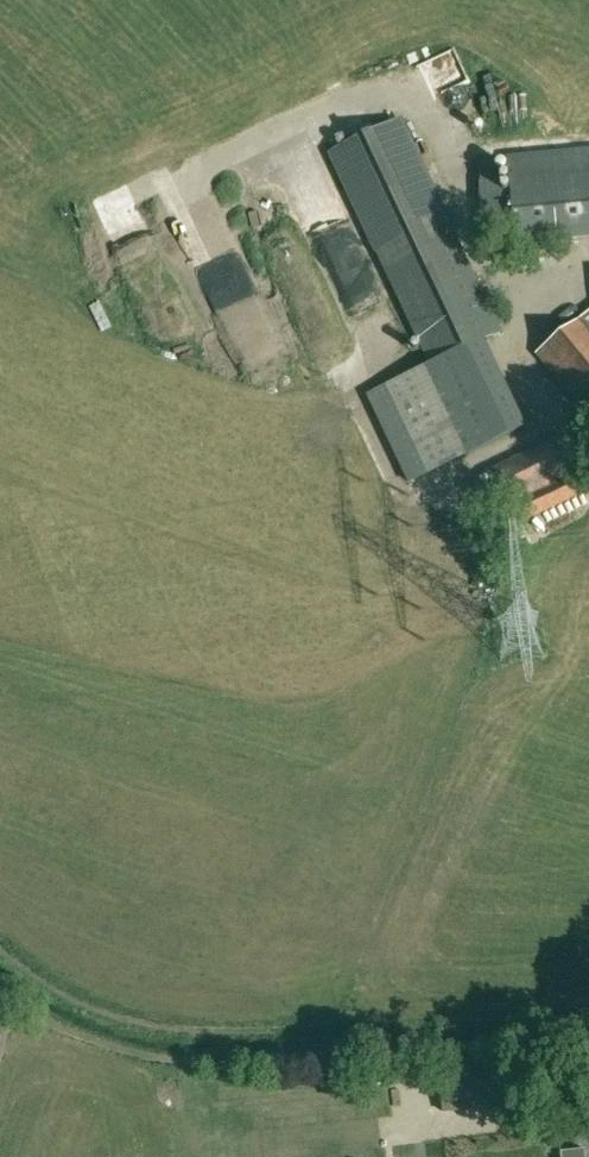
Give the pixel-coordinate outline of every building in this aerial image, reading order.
[(403,120),(329,155),(370,242),(445,209),(403,120)] [(506,155),(515,246),(588,239),(588,148),(506,155)] [(277,262),(310,248),(267,151),(234,165),(277,262)] [(445,209),(370,242),(430,365),(430,366),(485,340),(502,332),(499,327),(482,290),(445,209)] [(391,342),(382,345),(377,330),(389,327),(382,304),(360,310),(376,362),(396,356),(391,342)] [(539,353),(584,410),(588,406),(588,326),(583,318),(539,353)] [(179,334),(175,347),(203,356),(207,343),(179,334)] [(375,391),(366,396),(408,482),(415,479),(526,428),(485,340),(430,366),(430,365),(375,391)] [(559,436),(486,471),(511,526),(584,491),(559,436)] [(561,1151),(562,1156),(586,1156),(585,1149),(561,1151)]
